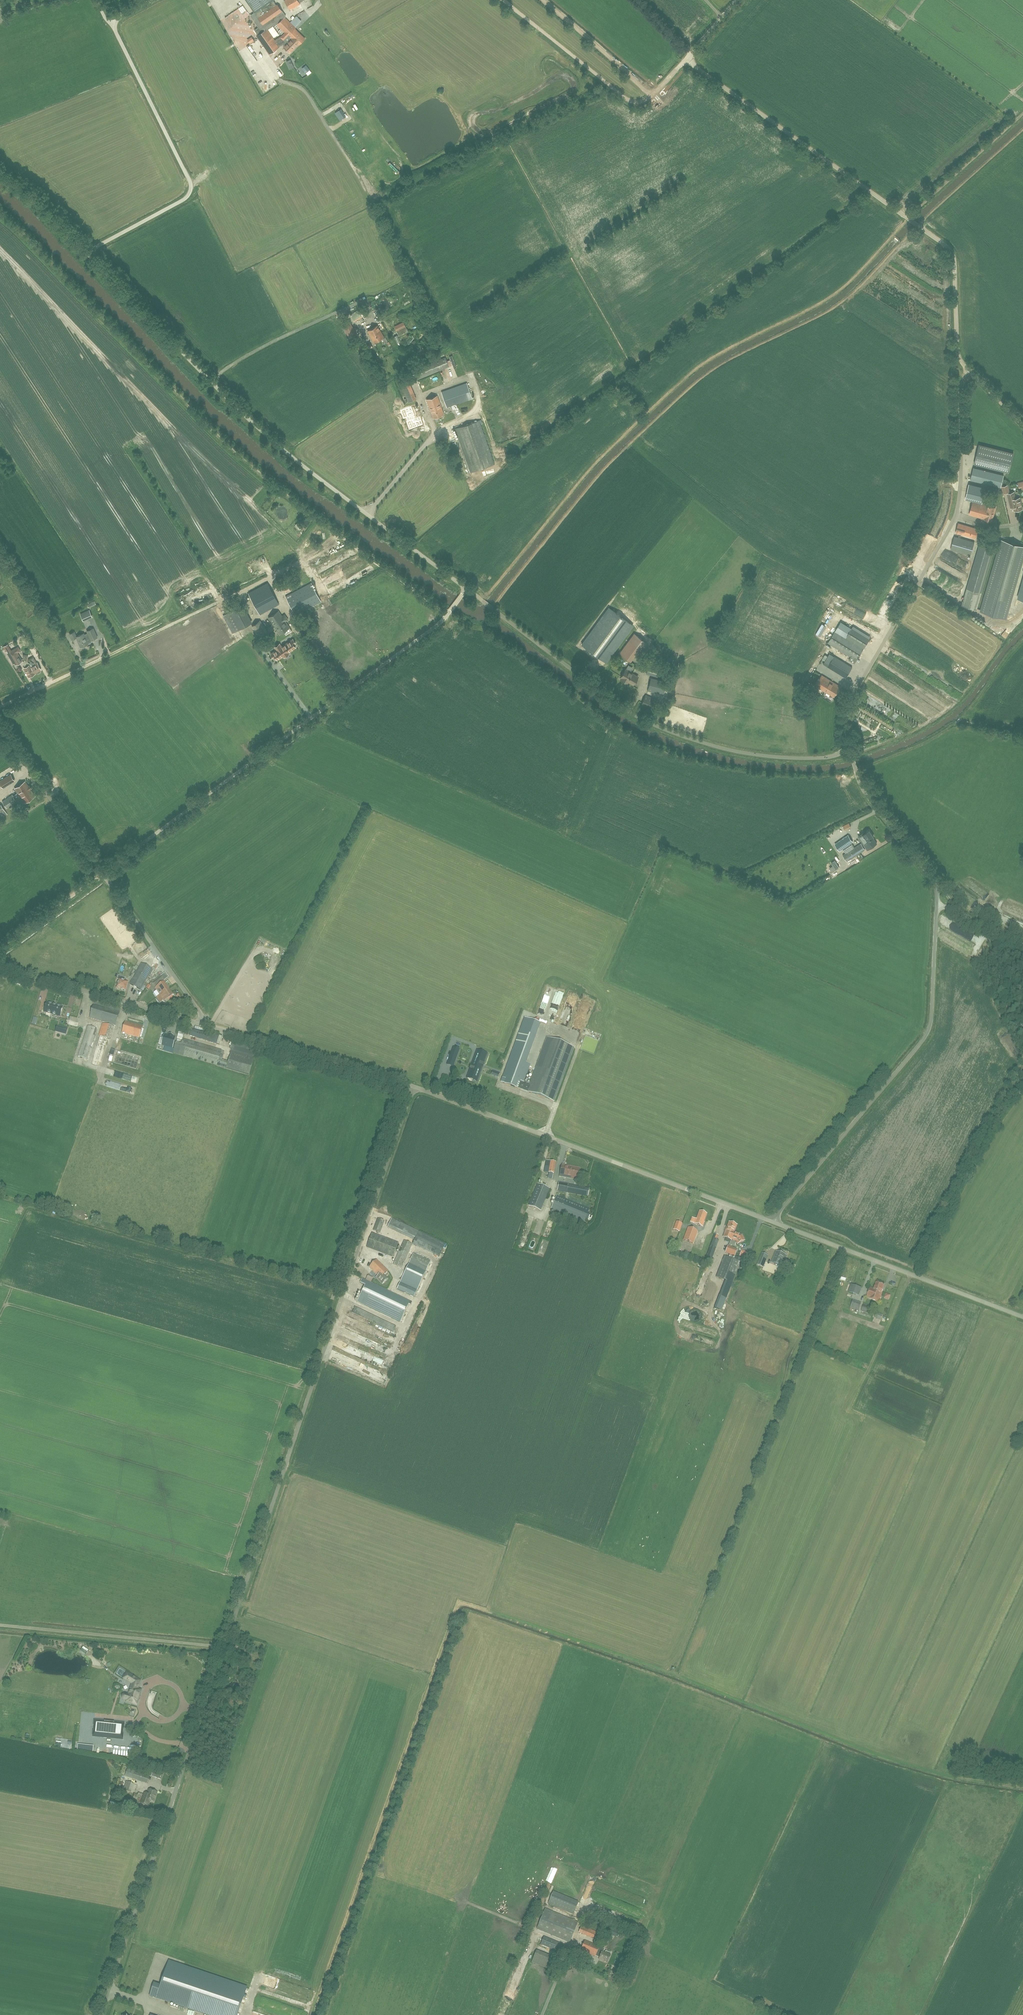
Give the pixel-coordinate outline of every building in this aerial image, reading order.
[(259,28),(261,30),(262,33),(266,30),(286,16),(278,4),(277,5),(273,0),(274,0),(246,0),(255,13),(252,15),(260,27),(259,28)] [(290,10),(301,5),(298,0),(286,0),(285,1),(290,10)] [(274,42),(278,48),(285,42),(284,41),(290,35),(294,40),(292,39),(284,47),(291,53),(295,48),(298,44),(299,45),(299,44),(300,45),(306,39),(296,29),(296,28),(288,19),(285,17),(277,25),(286,33),(281,38),(280,38),(274,42)] [(266,30),(262,33),(257,37),(269,54),(278,48),(274,42),(266,30)] [(306,66),(302,69),(308,76),(312,73),(306,66)] [(362,316),(359,311),(351,315),(354,320),(362,316)] [(357,334),(350,321),(343,325),(350,338),(357,334)] [(399,336),(408,331),(404,322),(395,326),(399,336)] [(375,342),(384,337),(378,325),(368,331),(375,342)] [(364,347),(366,351),(373,347),(370,343),(369,344),(364,347)] [(414,371),(417,380),(450,366),(446,357),(414,371)] [(424,394),(445,386),(441,375),(420,383),(424,394)] [(399,380),(409,404),(417,401),(407,376),(399,380)] [(447,407),(473,398),(467,383),(442,392),(447,407)] [(433,418),(445,414),(438,396),(427,400),(433,418)] [(406,418),(408,422),(407,422),(409,430),(423,425),(420,417),(415,419),(413,415),(414,415),(411,407),(401,411),(404,419),(406,418)] [(480,420),(456,429),(471,472),(495,464),(480,420)] [(1013,453),(979,444),(974,464),(1009,473),(1013,453)] [(1004,475),(974,468),(971,480),(1001,487),(1004,475)] [(982,503),(982,500),(983,500),(984,493),(968,489),(966,500),(982,503)] [(1010,503),(1013,502),(1015,511),(1016,511),(1017,511),(1019,511),(1020,510),(1022,509),(1020,498),(1013,500),(1012,493),(1007,494),(1010,503)] [(989,502),(983,500),(982,500),(982,503),(981,505),(973,502),(970,515),(985,519),(984,519),(985,519),(985,520),(985,521),(988,522),(989,521),(989,520),(992,521),(996,508),(988,505),(989,502)] [(976,539),(979,529),(959,524),(956,533),(976,539)] [(972,556),(975,543),(955,537),(952,550),(972,556)] [(1011,602),(1022,560),(1022,546),(1001,540),(981,611),(1006,619),(1011,602)] [(930,552),(934,544),(928,541),(924,548),(930,552)] [(984,545),(971,590),(967,606),(977,609),(995,548),(984,545)] [(279,583),(288,600),(296,615),(322,602),(304,569),(279,583)] [(280,603),(268,582),(250,592),(261,614),(280,603)] [(953,584),(952,589),(960,592),(961,586),(953,584)] [(253,621),(244,603),(223,615),(232,632),(253,621)] [(582,645),(606,662),(633,626),(608,608),(582,645)] [(92,616),(89,610),(81,614),(83,620),(92,616)] [(290,627),(286,621),(288,620),(287,619),(284,614),(282,616),(279,611),(269,618),(280,634),(290,627)] [(260,621),(251,627),(259,638),(268,632),(260,621)] [(869,639),(852,628),(851,629),(841,622),(836,631),(846,637),(864,648),(869,639)] [(91,640),(97,637),(93,628),(87,631),(88,634),(84,635),(84,634),(77,637),(74,632),(70,634),(72,640),(77,638),(81,647),(88,644),(87,641),(91,640)] [(851,657),(849,660),(855,663),(864,649),(835,632),(828,643),(851,657)] [(645,642),(634,634),(620,653),(630,661),(645,642)] [(277,660),(283,656),(284,657),(289,654),(288,652),(295,647),(293,644),(295,643),(293,639),(281,647),(279,644),(274,647),(276,650),(270,654),(273,658),(275,656),(277,660)] [(17,652),(20,651),(18,647),(7,653),(13,664),(15,663),(16,665),(22,661),(17,652)] [(846,678),(852,667),(834,656),(828,667),(846,678)] [(28,660),(27,659),(24,662),(27,667),(24,668),(29,677),(36,673),(34,669),(31,670),(30,668),(32,667),(28,660)] [(28,660),(32,667),(30,668),(31,670),(34,669),(36,673),(37,672),(37,673),(38,673),(40,672),(41,671),(40,670),(41,670),(37,663),(37,664),(34,659),(31,661),(30,659),(28,660)] [(658,666),(658,667),(647,664),(645,668),(648,669),(646,674),(658,677),(661,667),(658,666)] [(622,678),(621,680),(627,683),(628,682),(633,684),(638,677),(626,669),(621,677),(622,678)] [(841,687),(822,675),(815,686),(834,697),(841,687)] [(663,695),(666,685),(651,681),(648,691),(663,695)] [(657,700),(646,695),(642,703),(653,708),(657,700)] [(11,775),(0,781),(0,783),(3,788),(14,781),(11,775)] [(15,789),(20,796),(25,803),(35,796),(25,782),(15,789)] [(17,801),(13,795),(3,802),(7,808),(17,801)] [(864,844),(873,838),(874,837),(869,831),(864,834),(864,833),(859,837),(863,842),(864,844)] [(840,851),(853,842),(848,835),(836,844),(840,851)] [(864,844),(866,847),(868,850),(877,844),(873,838),(864,844)] [(843,855),(847,862),(865,850),(861,844),(843,855)] [(141,990),(152,970),(141,963),(130,984),(141,990)] [(126,991),(128,982),(124,981),(125,978),(119,975),(117,979),(119,980),(118,982),(117,982),(116,985),(117,985),(116,988),(126,991)] [(160,995),(168,989),(164,982),(157,987),(156,986),(164,981),(161,976),(152,982),(156,988),(155,988),(160,995)] [(167,1000),(173,995),(168,989),(160,995),(164,1001),(167,999),(167,1000)] [(180,1003),(184,1000),(179,994),(176,996),(180,1003)] [(567,1005),(572,1007),(573,1003),(576,1004),(578,999),(570,997),(567,1005)] [(44,1012),(52,1014),(60,1017),(63,1007),(61,1007),(62,1005),(57,1004),(57,1006),(47,1003),(44,1012)] [(116,1026),(119,1013),(94,1005),(90,1018),(116,1026)] [(566,1024),(573,1009),(568,1007),(561,1022),(566,1024)] [(501,1082),(521,1089),(554,1101),(574,1047),(552,1039),(548,1038),(530,1086),(523,1083),(530,1064),(526,1062),(530,1050),(540,1023),(525,1018),(515,1044),(510,1057),(501,1082)] [(139,1038),(142,1027),(125,1022),(122,1033),(139,1038)] [(103,1024),(94,1063),(102,1065),(111,1025),(103,1024)] [(57,1025),(56,1031),(66,1034),(68,1028),(57,1025)] [(87,1059),(96,1029),(88,1026),(79,1056),(87,1059)] [(210,1042),(212,1043),(215,1042),(217,1040),(217,1038),(217,1035),(215,1034),(212,1033),(210,1034),(191,1029),(190,1034),(208,1040),(210,1042)] [(160,1038),(159,1044),(172,1048),(175,1038),(172,1037),(169,1036),(164,1035),(163,1039),(160,1038)] [(173,1052),(184,1056),(217,1065),(217,1066),(249,1075),(254,1058),(232,1051),(228,1063),(218,1060),(221,1051),(188,1042),(187,1045),(176,1042),(173,1052)] [(456,1050),(466,1054),(468,1049),(458,1046),(456,1050)] [(138,1069),(141,1058),(116,1051),(115,1056),(111,1055),(109,1062),(138,1069)] [(458,1053),(452,1051),(448,1061),(454,1063),(458,1053)] [(481,1070),(480,1070),(481,1066),(483,1066),(483,1067),(484,1064),(483,1064),(487,1054),(483,1053),(482,1052),(481,1054),(477,1053),(471,1067),(470,1067),(469,1069),(470,1069),(470,1070),(468,1075),(473,1076),(472,1079),(477,1081),(481,1070)] [(500,1078),(505,1065),(498,1062),(493,1076),(500,1078)] [(553,1174),(556,1162),(546,1160),(544,1172),(548,1173),(548,1178),(552,1179),(553,1174)] [(580,1168),(571,1166),(562,1165),(560,1176),(578,1179),(580,1168)] [(559,1183),(557,1190),(588,1196),(589,1188),(559,1183)] [(541,1210),(550,1188),(545,1187),(546,1185),(543,1184),(542,1185),(538,1184),(529,1205),(541,1210)] [(584,1222),(589,1209),(557,1196),(552,1208),(584,1222)] [(703,1222),(707,1214),(700,1211),(697,1219),(696,1219),(694,1223),(703,1226),(704,1222),(703,1222)] [(380,1233),(385,1221),(378,1218),(373,1230),(380,1233)] [(679,1232),(683,1223),(676,1221),(673,1229),(679,1232)] [(742,1236),(742,1235),(734,1232),(737,1225),(729,1222),(727,1228),(727,1227),(723,1237),(731,1240),(731,1239),(737,1241),(738,1243),(744,1240),(744,1239),(743,1237),(742,1236)] [(693,1243),(698,1231),(688,1227),(684,1240),(693,1243)] [(367,1247),(394,1257),(399,1243),(372,1233),(367,1247)] [(718,1240),(716,1240),(712,1238),(704,1263),(710,1265),(718,1240)] [(393,1264),(401,1268),(412,1244),(409,1242),(409,1241),(408,1241),(407,1242),(404,1240),(393,1264)] [(737,1249),(731,1247),(728,1246),(725,1252),(735,1256),(737,1249)] [(782,1267),(783,1263),(787,1255),(776,1251),(772,1262),(782,1267)] [(417,1291),(418,1289),(426,1271),(428,1266),(431,1261),(414,1253),(411,1259),(409,1263),(400,1283),(409,1287),(417,1291)] [(768,1256),(762,1254),(757,1265),(763,1267),(768,1256)] [(716,1277),(732,1283),(740,1262),(724,1256),(716,1277)] [(384,1275),(388,1271),(377,1260),(369,1267),(378,1276),(376,1278),(383,1284),(388,1279),(384,1275)] [(362,1301),(369,1305),(368,1307),(399,1322),(410,1301),(391,1292),(371,1282),(363,1278),(361,1282),(365,1285),(362,1291),(358,1299),(362,1301)] [(881,1293),(884,1286),(877,1283),(874,1290),(870,1288),(867,1297),(878,1302),(882,1293),(881,1293)] [(852,1284),(849,1292),(860,1296),(863,1288),(852,1284)] [(417,1291),(409,1287),(406,1292),(414,1296),(417,1291)] [(726,1298),(721,1297),(717,1309),(722,1311),(726,1298)] [(859,1311),(861,1303),(853,1301),(850,1308),(859,1311)] [(863,1312),(870,1314),(872,1307),(865,1304),(863,1312)] [(702,1316),(702,1315),(702,1314),(702,1313),(701,1312),(701,1311),(700,1311),(700,1310),(699,1310),(699,1309),(698,1309),(697,1309),(696,1308),(695,1308),(694,1308),(694,1309),(693,1309),(692,1309),(691,1310),(690,1311),(690,1312),(689,1312),(689,1313),(689,1314),(689,1315),(689,1316),(689,1317),(689,1318),(690,1318),(690,1319),(691,1320),(691,1321),(692,1321),(693,1321),(694,1322),(695,1322),(696,1322),(697,1322),(698,1321),(699,1321),(700,1320),(700,1319),(701,1319),(701,1318),(702,1317),(702,1316)] [(375,1334),(376,1331),(368,1328),(369,1326),(361,1324),(359,1330),(375,1334)] [(137,1702),(138,1701),(141,1690),(139,1689),(138,1689),(140,1681),(127,1672),(124,1678),(132,1684),(129,1694),(126,1693),(125,1693),(124,1694),(123,1694),(122,1695),(122,1696),(122,1697),(122,1698),(123,1699),(124,1699),(127,1700),(126,1701),(135,1704),(136,1705),(137,1702)] [(123,1739),(124,1723),(95,1720),(93,1736),(123,1739)] [(125,1776),(132,1778),(147,1783),(149,1776),(127,1769),(125,1776)] [(149,1800),(153,1802),(156,1792),(149,1790),(148,1793),(146,1794),(145,1793),(141,1803),(148,1806),(149,1800)] [(578,1902),(553,1891),(549,1902),(574,1912),(578,1902)] [(632,1913),(634,1906),(608,1897),(605,1903),(632,1913)] [(570,1942),(578,1922),(545,1909),(537,1929),(570,1942)] [(593,1928),(602,1932),(602,1931),(617,1936),(620,1930),(596,1921),(593,1928)] [(594,1939),(596,1932),(581,1926),(578,1932),(594,1939)] [(544,1937),(541,1945),(563,1954),(566,1946),(544,1937)] [(606,1951),(605,1953),(603,1952),(604,1949),(585,1940),(581,1951),(595,1957),(596,1956),(600,1957),(599,1959),(607,1963),(610,1955),(611,1953),(606,1951)] [(535,1954),(532,1962),(553,1971),(556,1963),(535,1954)] [(154,1985),(150,1996),(207,2014),(237,2014),(246,1989),(169,1963),(161,1987),(154,1985)]
